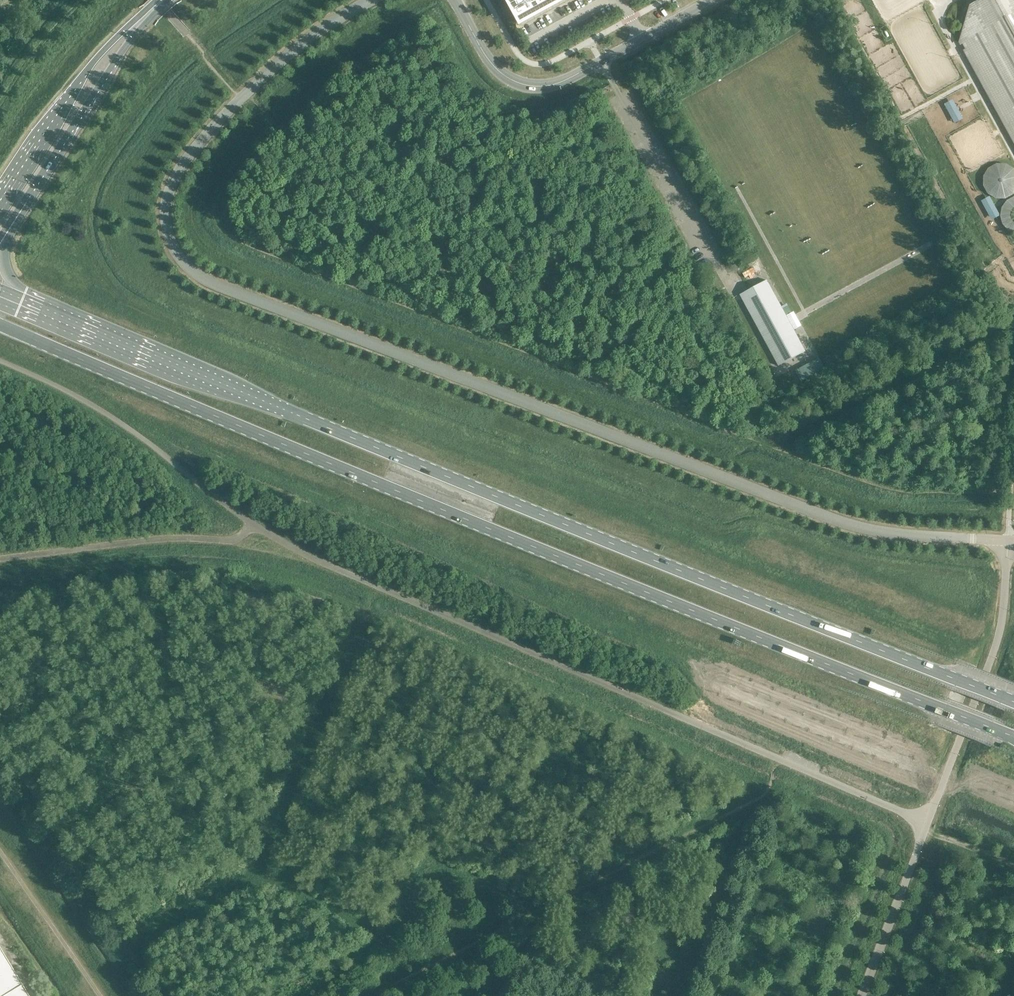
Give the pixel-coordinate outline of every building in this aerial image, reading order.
[(508,0),(521,23),(563,0),(509,0),(508,0)] [(973,8),(984,29),(962,42),(1013,137),(1013,0),(987,0),(973,8)] [(767,280),(766,280),(740,295),(779,366),(805,351),(767,280)] [(0,950),(0,995),(28,995),(0,950)]
